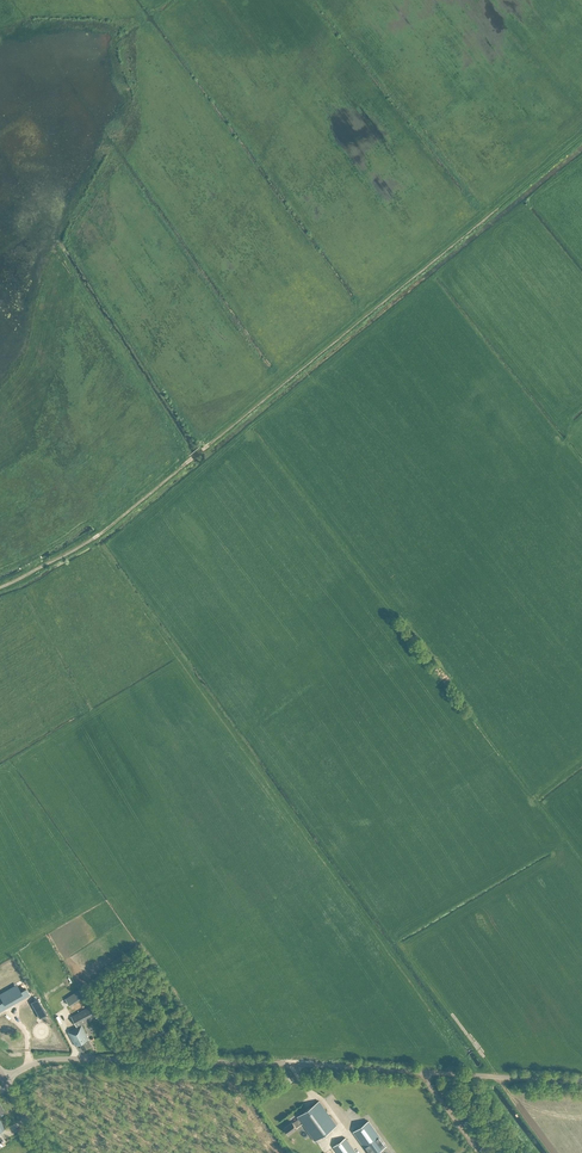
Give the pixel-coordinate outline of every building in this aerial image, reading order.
[(29,994),(26,988),(21,991),(19,992),(16,986),(1,995),(4,1001),(8,1007),(29,994)] [(70,1006),(84,996),(79,989),(65,998),(70,1006)] [(35,1010),(42,1006),(37,999),(31,1002),(35,1010)] [(91,1045),(88,1039),(89,1038),(82,1024),(97,1016),(92,1006),(72,1016),(77,1027),(68,1032),(75,1045),(80,1043),(83,1049),(91,1045)] [(336,1125),(319,1101),(297,1116),(299,1118),(293,1122),(292,1122),(284,1128),(288,1134),(297,1128),(296,1127),(302,1123),(315,1140),(336,1125)] [(353,1131),(368,1152),(374,1152),(386,1145),(368,1120),(353,1131)] [(345,1137),(333,1146),(324,1152),(357,1152),(345,1137)]
